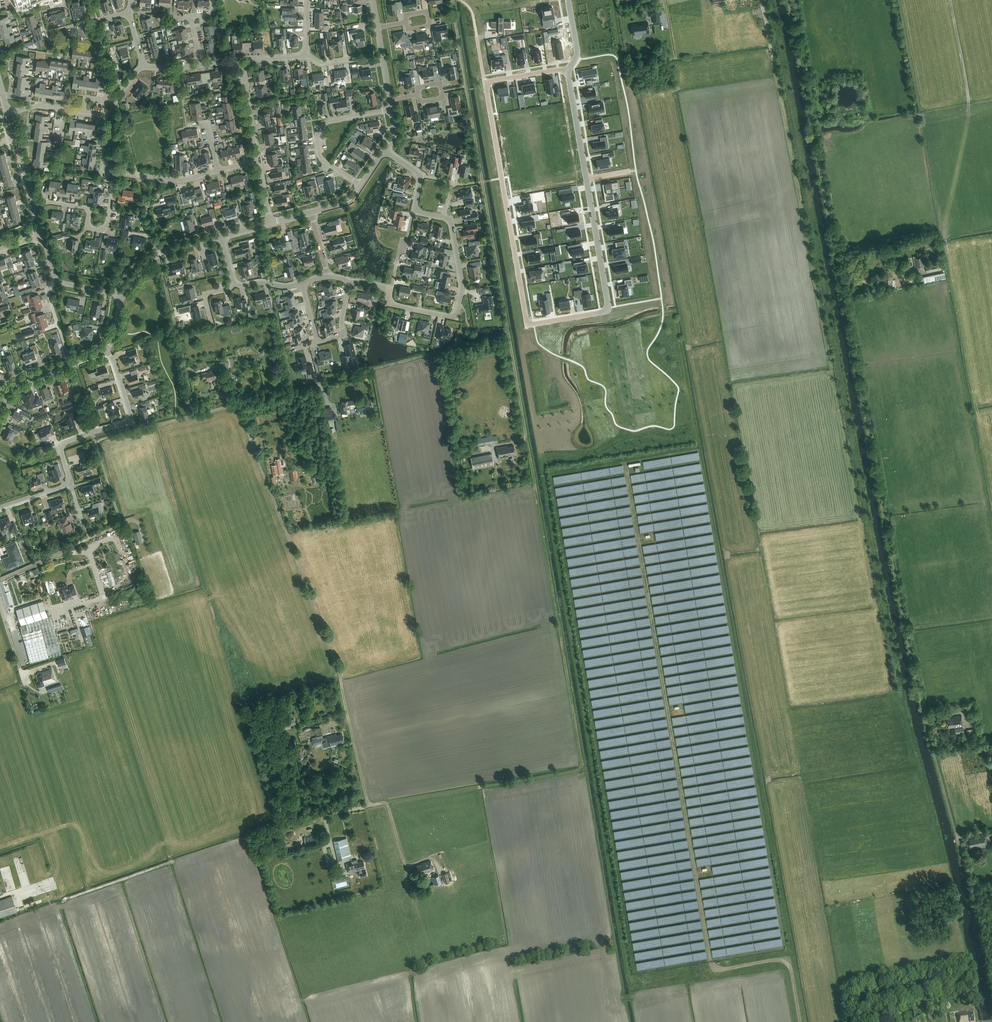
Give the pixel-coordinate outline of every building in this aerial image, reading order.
[(109,9),(107,1),(103,2),(102,0),(101,0),(97,1),(99,8),(102,7),(103,11),(109,9)] [(184,0),(183,9),(189,10),(189,7),(192,8),(192,1),(192,0),(187,0),(184,0)] [(203,9),(204,0),(195,0),(195,1),(198,1),(197,8),(203,9)] [(82,12),(86,11),(84,4),(80,5),(79,1),(71,3),(72,7),(70,7),(73,18),(76,18),(83,16),(82,12)] [(402,9),(401,1),(395,2),(395,3),(388,4),(389,14),(397,13),(396,10),(402,9)] [(552,7),(541,8),(543,19),(553,17),(553,14),(552,7)] [(63,18),(67,17),(65,9),(61,11),(60,8),(49,11),(50,14),(51,21),(56,20),(57,24),(64,22),(63,18)] [(282,8),(282,14),(281,15),(281,19),(282,20),(290,20),(290,25),(298,25),(298,19),(296,19),(296,14),(295,14),(295,12),(296,12),(296,8),(282,8)] [(661,15),(660,8),(647,9),(648,16),(661,15)] [(315,12),(315,20),(323,20),(323,15),(328,15),(328,9),(321,9),(321,12),(315,12)] [(27,23),(37,20),(36,18),(35,18),(34,14),(22,17),(23,20),(26,19),(27,23)] [(6,23),(4,20),(8,19),(7,16),(0,19),(0,25),(6,23)] [(491,21),(491,28),(498,28),(498,30),(504,30),(504,28),(511,28),(511,21),(504,21),(504,16),(498,16),(498,21),(491,21)] [(144,29),(153,27),(150,17),(142,20),(144,29)] [(37,23),(37,20),(27,23),(29,27),(26,28),(26,30),(29,30),(29,29),(37,27),(36,23),(37,23)] [(323,25),(323,20),(315,20),(315,28),(321,28),(321,31),(328,31),(328,25),(323,25)] [(642,34),(649,33),(648,22),(639,23),(640,24),(631,25),(632,34),(633,34),(632,32),(637,31),(637,33),(638,33),(640,33),(641,32),(642,32),(642,34)] [(0,25),(0,32),(12,28),(11,25),(7,27),(6,23),(0,25)] [(117,35),(124,33),(122,23),(115,25),(114,23),(110,24),(112,30),(115,29),(117,35)] [(439,33),(447,32),(446,24),(435,26),(436,32),(432,33),(434,41),(441,40),(439,33)] [(33,31),(34,34),(42,32),(40,26),(37,27),(29,29),(29,30),(26,30),(22,32),(23,35),(30,33),(30,32),(33,31)] [(12,28),(0,32),(3,38),(4,38),(10,36),(10,35),(9,32),(13,31),(12,28)] [(364,46),(363,41),(365,41),(364,31),(357,32),(356,29),(350,30),(351,35),(355,34),(356,42),(357,42),(358,47),(364,46)] [(147,42),(156,40),(155,36),(158,36),(157,31),(149,33),(149,36),(146,37),(147,42)] [(32,41),(43,38),(42,32),(34,34),(35,38),(32,39),(32,41)] [(298,46),(298,36),(292,36),(292,32),(287,32),(287,38),(290,38),(290,46),(298,46)] [(341,39),(344,39),(343,32),(339,33),(339,38),(333,39),(333,40),(330,41),(331,48),(334,47),(335,49),(336,49),(336,51),(342,50),(342,48),(341,39)] [(402,48),(410,47),(410,49),(413,49),(412,39),(405,40),(404,32),(394,33),(395,43),(401,42),(402,48)] [(427,33),(421,34),(423,43),(425,43),(426,46),(429,46),(429,49),(433,48),(431,37),(428,38),(427,33)] [(10,36),(4,38),(6,44),(19,39),(21,38),(20,36),(18,36),(14,38),(13,34),(10,35),(10,36)] [(424,48),(424,47),(423,43),(421,34),(416,35),(416,39),(413,39),(414,48),(416,48),(417,49),(424,48)] [(276,37),(276,41),(274,41),(274,46),(276,45),(277,47),(277,49),(282,49),(282,47),(283,47),(282,36),(276,37)] [(43,38),(32,41),(33,43),(36,42),(37,46),(45,44),(43,38)] [(324,48),(327,47),(326,40),(320,41),(321,43),(316,44),(317,50),(318,50),(319,54),(325,53),(324,48)] [(561,42),(553,43),(556,58),(564,57),(561,42)] [(189,43),(179,45),(179,48),(176,48),(177,51),(180,50),(190,48),(189,43)] [(122,59),(130,57),(127,49),(128,48),(127,44),(117,46),(119,55),(121,54),(122,59)] [(74,57),(78,58),(80,48),(77,48),(77,49),(73,48),(71,60),(73,60),(74,57)] [(523,51),(515,53),(517,64),(525,63),(523,55),(526,55),(525,49),(522,49),(523,51)] [(87,59),(92,60),(93,50),(90,50),(90,51),(86,50),(85,62),(87,62),(87,59)] [(159,53),(159,50),(150,52),(152,58),(158,56),(158,59),(165,57),(164,54),(162,54),(162,53),(159,53)] [(533,51),(535,61),(541,60),(540,50),(533,51)] [(492,63),(491,63),(492,66),(493,66),(493,67),(496,67),(496,68),(497,67),(499,67),(500,67),(500,66),(504,65),(503,63),(507,63),(506,54),(494,56),(495,59),(491,60),(492,63)] [(38,69),(42,70),(44,60),(41,60),(41,61),(37,61),(35,72),(37,72),(38,69)] [(423,80),(429,79),(427,70),(427,66),(421,67),(421,65),(417,66),(419,75),(423,75),(423,80)] [(427,70),(429,79),(434,78),(433,72),(436,71),(435,65),(429,66),(430,69),(427,70)] [(448,80),(455,78),(453,66),(446,68),(444,69),(444,68),(439,69),(441,76),(447,75),(448,80)] [(302,86),(307,85),(305,73),(302,73),(301,68),(294,69),(296,78),(301,77),(302,86)] [(289,86),(292,85),(290,71),(287,71),(287,69),(280,70),(281,79),(282,83),(289,82),(289,86)] [(345,69),(339,70),(341,80),(345,79),(345,82),(349,81),(348,74),(345,74),(345,69)] [(367,79),(372,78),(370,69),(361,70),(363,79),(367,79)] [(593,69),(581,71),(582,79),(594,76),(593,69)] [(341,80),(339,70),(334,71),(334,76),(331,76),(333,83),(337,83),(337,81),(341,80)] [(411,78),(414,77),(413,70),(409,70),(410,73),(405,73),(406,76),(402,77),(403,80),(402,80),(403,83),(404,87),(405,87),(408,87),(408,86),(412,86),(411,78)] [(323,72),(318,73),(319,83),(323,83),(323,85),(328,84),(327,77),(324,77),(323,72)] [(319,83),(318,73),(312,74),(313,79),(310,79),(311,87),(315,86),(315,84),(319,83)] [(26,76),(24,76),(15,74),(15,75),(19,75),(18,81),(30,83),(30,80),(26,80),(26,76)] [(99,78),(97,90),(97,91),(104,92),(107,78),(103,77),(103,78),(99,78)] [(159,87),(163,87),(163,78),(157,78),(157,86),(153,86),(153,91),(159,92),(159,87)] [(166,92),(172,93),(173,83),(169,82),(170,78),(163,78),(163,87),(163,92),(166,92)] [(553,78),(544,80),(546,92),(555,91),(556,94),(559,94),(558,86),(554,86),(553,78)] [(142,96),(149,87),(140,81),(135,88),(136,89),(136,90),(133,94),(139,98),(141,95),(142,96)] [(35,94),(41,95),(43,83),(40,83),(39,87),(36,87),(35,94)] [(534,83),(522,85),(523,93),(524,96),(528,95),(527,92),(535,91),(534,83)] [(507,86),(497,88),(498,96),(501,95),(502,99),(507,99),(506,94),(509,94),(507,86)] [(29,89),(25,89),(17,87),(15,87),(15,94),(28,96),(29,89)] [(61,90),(60,99),(59,100),(66,101),(68,87),(65,87),(64,91),(61,90)] [(363,94),(368,94),(370,105),(376,104),(374,92),(370,93),(369,87),(362,89),(363,94)] [(588,90),(584,91),(585,98),(596,96),(595,89),(593,89),(592,87),(588,88),(588,90)] [(221,103),(222,103),(231,101),(230,95),(221,97),(222,100),(217,101),(217,104),(221,103)] [(457,108),(460,107),(458,97),(450,98),(452,104),(451,104),(452,108),(447,109),(449,116),(458,114),(457,108)] [(342,110),(341,100),(338,101),(338,98),(329,99),(330,105),(336,104),(337,111),(342,110)] [(346,100),(341,100),(342,110),(348,109),(347,105),(350,104),(349,98),(346,98),(346,100)] [(216,107),(217,110),(232,107),(231,101),(222,103),(223,106),(216,107)] [(602,102),(588,105),(590,114),(604,111),(602,102)] [(320,114),(326,112),(325,104),(318,105),(320,114)] [(413,121),(419,120),(418,113),(415,113),(413,105),(405,106),(405,108),(405,110),(406,110),(407,116),(412,115),(413,121)] [(439,106),(433,107),(434,116),(438,116),(438,119),(444,118),(443,112),(440,112),(439,106)] [(434,116),(433,107),(426,108),(427,114),(423,115),(424,122),(431,121),(431,117),(434,116)] [(261,119),(270,118),(269,115),(273,114),(272,109),(263,110),(263,113),(260,114),(261,119)] [(559,109),(548,111),(550,118),(560,116),(559,109)] [(224,121),(226,120),(234,119),(233,113),(224,114),(225,118),(220,119),(221,121),(224,121)] [(560,116),(550,118),(551,124),(561,122),(560,116)] [(266,124),(266,127),(275,125),(274,120),(270,121),(270,118),(261,119),(262,125),(266,124)] [(596,124),(591,125),(593,133),(598,132),(598,131),(604,130),(603,123),(602,123),(601,118),(595,119),(596,124)] [(72,129),(75,129),(77,120),(70,119),(68,133),(71,133),(72,129)] [(220,125),(220,127),(235,125),(234,119),(226,120),(226,124),(220,125)] [(77,120),(75,129),(75,134),(78,134),(78,130),(82,130),(83,123),(77,122),(77,120)] [(373,129),(379,127),(378,121),(369,123),(365,123),(367,133),(373,132),(373,129)] [(95,125),(89,124),(87,135),(90,136),(91,132),(94,132),(95,125)] [(186,131),(188,140),(192,139),(192,140),(192,141),(192,144),(195,143),(194,139),(192,129),(191,128),(186,129),(186,131)] [(264,133),(265,139),(273,137),(273,134),(277,133),(276,128),(270,129),(270,132),(264,133)] [(42,138),(43,134),(34,133),(33,139),(46,141),(46,138),(42,138)] [(563,134),(553,136),(554,142),(564,140),(563,134)] [(274,140),(273,137),(265,139),(266,144),(269,144),(270,147),(279,145),(278,140),(274,140)] [(365,137),(363,139),(360,138),(357,143),(360,144),(360,145),(365,148),(366,146),(369,147),(373,142),(365,137)] [(601,141),(593,142),(594,150),(606,148),(604,141),(607,141),(607,137),(600,138),(601,141)] [(39,140),(38,146),(46,147),(46,144),(50,145),(51,142),(46,141),(33,139),(39,140)] [(564,140),(554,142),(555,149),(565,147),(564,140)] [(361,160),(365,154),(357,149),(358,146),(351,141),(347,147),(352,151),(350,153),(361,160)] [(45,151),(46,147),(38,146),(37,152),(49,154),(49,151),(45,151)] [(95,156),(96,149),(84,148),(84,151),(88,151),(87,155),(95,156)] [(268,154),(269,160),(277,158),(277,155),(281,154),(280,149),(274,150),(274,153),(268,154)] [(408,155),(415,157),(415,159),(421,160),(422,154),(418,153),(419,150),(410,149),(408,155)] [(210,159),(210,157),(208,152),(203,153),(204,156),(201,157),(204,167),(209,166),(207,160),(210,159)] [(439,161),(440,155),(434,153),(433,158),(428,157),(426,167),(434,168),(435,161),(439,161)] [(182,171),(188,171),(188,161),(184,162),(184,155),(176,155),(176,169),(182,169),(182,171)] [(204,167),(201,157),(198,158),(197,155),(192,156),(193,162),(196,161),(198,168),(204,167)] [(355,169),(357,165),(348,159),(349,157),(346,155),(343,161),(345,163),(344,165),(350,169),(354,171),(355,169)] [(457,166),(458,160),(459,157),(452,156),(451,162),(447,161),(444,172),(452,173),(453,166),(457,166)] [(607,157),(596,159),(598,169),(609,167),(607,157)] [(0,166),(8,164),(6,158),(0,160),(0,165),(0,166)] [(34,158),(33,165),(47,167),(48,160),(44,160),(36,159),(34,158)] [(277,158),(269,160),(270,165),(276,164),(277,167),(283,166),(282,160),(278,161),(277,158)] [(557,160),(558,167),(569,165),(567,159),(557,160)] [(82,163),(83,163),(83,167),(93,168),(94,162),(82,160),(82,163)] [(0,166),(0,169),(1,168),(2,172),(10,170),(8,164),(0,166)] [(311,165),(310,165),(302,166),(302,170),(300,170),(300,173),(297,173),(297,177),(303,176),(303,173),(312,172),(311,165)] [(467,177),(469,166),(462,165),(459,175),(467,177)] [(569,165),(558,167),(559,173),(570,172),(569,165)] [(282,171),(284,171),(283,168),(277,169),(278,172),(271,173),(272,180),(283,178),(282,171)] [(4,178),(11,176),(10,170),(2,172),(0,173),(0,175),(3,174),(4,178)] [(242,174),(236,176),(239,186),(245,184),(246,190),(251,188),(247,174),(243,175),(242,174)] [(327,193),(335,191),(333,184),(334,183),(332,178),(327,180),(326,175),(316,177),(319,185),(324,183),(325,187),(325,186),(327,193)] [(4,178),(0,180),(0,182),(5,181),(6,185),(13,183),(11,176),(4,178)] [(239,186),(236,176),(230,177),(232,183),(229,184),(231,190),(234,189),(233,187),(239,186)] [(410,182),(411,178),(406,177),(399,176),(398,184),(394,183),(393,190),(400,191),(400,187),(408,189),(409,182),(410,182)] [(54,189),(56,179),(54,179),(53,180),(50,180),(49,187),(46,187),(45,193),(51,194),(52,189),(54,189)] [(56,194),(62,195),(63,189),(60,189),(61,181),(58,181),(58,180),(56,179),(54,189),(57,190),(56,194)] [(303,187),(306,196),(315,194),(313,188),(317,187),(315,180),(308,182),(309,186),(303,187)] [(219,181),(213,182),(215,192),(221,190),(222,192),(225,191),(223,185),(220,186),(219,181)] [(284,184),(286,184),(286,181),(280,182),(280,185),(274,186),(275,192),(285,190),(284,184)] [(69,191),(72,192),(74,182),(71,182),(71,183),(68,182),(67,190),(63,189),(62,195),(69,196),(69,191)] [(79,190),(79,192),(78,191),(79,184),(76,183),(76,182),(74,182),(72,192),(75,192),(74,197),(80,198),(80,193),(81,190),(79,190)] [(215,192),(213,182),(207,184),(208,189),(205,190),(207,196),(210,195),(210,194),(215,192)] [(608,190),(603,190),(605,200),(614,199),(612,190),(619,188),(618,182),(607,183),(608,190)] [(94,193),(94,195),(104,197),(104,194),(103,194),(104,191),(96,190),(97,186),(90,185),(89,192),(94,193)] [(194,187),(189,189),(192,198),(194,198),(195,201),(203,199),(202,192),(196,193),(194,187)] [(571,188),(558,190),(558,191),(562,190),(562,194),(561,195),(562,203),(575,200),(574,194),(572,194),(571,188)] [(124,203),(125,199),(132,200),(134,191),(123,189),(122,195),(119,195),(119,194),(118,202),(124,203)] [(192,198),(189,189),(184,190),(185,197),(182,198),(183,204),(190,203),(189,199),(192,198)] [(459,199),(472,197),(471,189),(461,190),(461,192),(458,193),(459,199)] [(403,194),(397,193),(393,192),(393,196),(397,197),(395,203),(406,205),(407,199),(402,198),(403,194)] [(286,197),(289,197),(288,193),(282,195),(283,198),(276,199),(277,205),(288,203),(286,197)] [(104,197),(94,195),(93,198),(88,197),(87,203),(94,204),(94,201),(102,202),(102,199),(104,199),(104,197)] [(159,209),(159,210),(157,210),(156,212),(157,214),(158,215),(160,215),(160,216),(175,212),(173,204),(173,203),(177,202),(175,196),(166,198),(167,204),(170,204),(171,205),(168,206),(159,209)] [(530,196),(523,197),(524,204),(519,205),(521,214),(534,211),(532,202),(531,202),(530,196)] [(254,208),(254,205),(252,199),(246,201),(246,204),(242,205),(245,215),(252,213),(251,209),(254,208)] [(16,200),(9,203),(5,204),(5,206),(9,205),(11,209),(18,207),(16,200)] [(609,211),(606,211),(607,214),(607,218),(612,217),(612,218),(615,218),(618,217),(617,208),(620,207),(619,203),(612,205),(613,208),(609,209),(609,211)] [(233,208),(230,209),(232,218),(237,217),(236,212),(239,211),(237,204),(233,205),(233,208)] [(232,218),(230,209),(229,206),(221,209),(223,216),(225,215),(227,220),(232,218)] [(215,217),(213,211),(213,208),(208,209),(210,216),(201,218),(203,226),(209,224),(214,223),(212,218),(215,217)] [(402,226),(404,216),(397,215),(398,211),(391,209),(389,217),(395,218),(394,224),(402,226)] [(460,217),(464,217),(465,221),(478,218),(477,212),(472,213),(472,209),(469,210),(469,209),(459,211),(460,217)] [(65,230),(66,222),(62,222),(64,212),(59,211),(59,212),(53,211),(52,219),(59,220),(59,223),(61,223),(60,229),(65,230)] [(569,211),(562,212),(563,219),(567,219),(568,223),(569,223),(569,224),(572,224),(572,223),(579,221),(578,213),(570,215),(569,211)] [(8,216),(4,218),(6,224),(9,223),(8,218),(13,217),(14,221),(21,219),(19,212),(12,215),(8,216)] [(73,213),(73,214),(67,213),(66,219),(70,220),(70,222),(75,223),(74,226),(80,227),(80,223),(81,223),(82,220),(81,219),(81,215),(79,215),(79,214),(73,213)] [(192,220),(195,220),(193,213),(188,214),(189,219),(183,220),(186,231),(194,229),(192,220)] [(128,228),(128,224),(131,224),(132,219),(133,219),(133,215),(124,214),(123,217),(122,217),(121,222),(120,222),(119,226),(128,228)] [(534,219),(522,221),(523,229),(527,228),(527,229),(532,228),(532,227),(535,227),(534,219)] [(335,225),(339,224),(338,220),(331,221),(332,225),(325,227),(327,234),(337,231),(335,225)] [(617,226),(608,228),(609,236),(616,235),(616,236),(619,235),(619,234),(624,233),(622,226),(625,226),(625,221),(617,222),(617,226)] [(426,232),(428,224),(425,223),(424,224),(418,223),(416,230),(426,232)] [(466,226),(466,230),(463,230),(464,238),(474,236),(473,231),(478,230),(477,224),(466,226)] [(431,232),(430,236),(429,240),(436,241),(437,236),(441,237),(442,233),(441,233),(443,227),(435,225),(434,233),(431,232)] [(570,238),(581,236),(580,229),(569,231),(570,238)] [(298,237),(301,245),(299,245),(301,250),(306,248),(306,247),(306,244),(309,243),(306,232),(301,233),(300,230),(294,231),(295,237),(298,237)] [(534,237),(525,239),(526,246),(539,244),(537,237),(540,236),(540,233),(534,234),(534,237)] [(116,249),(116,247),(118,239),(108,237),(109,235),(105,235),(104,243),(106,243),(106,246),(109,246),(109,248),(109,249),(110,250),(114,250),(115,250),(116,249)] [(134,236),(132,245),(139,246),(144,246),(145,238),(140,238),(140,237),(134,236)] [(86,240),(85,248),(85,251),(90,252),(90,248),(97,250),(98,247),(99,247),(101,238),(96,237),(95,241),(86,240)] [(276,248),(282,247),(283,251),(291,249),(289,241),(286,242),(284,237),(280,238),(281,239),(278,239),(276,239),(273,240),(276,248)] [(331,253),(341,250),(342,251),(345,249),(342,244),(345,244),(343,237),(332,240),(333,244),(329,245),(331,253)] [(77,249),(78,240),(69,239),(67,248),(77,249)] [(478,256),(478,252),(478,251),(478,250),(478,249),(477,248),(476,245),(480,244),(479,240),(468,242),(469,246),(465,247),(467,257),(478,256)] [(617,248),(612,249),(614,257),(626,255),(624,248),(625,247),(624,240),(616,242),(617,248)] [(235,250),(237,257),(246,254),(247,258),(252,256),(248,243),(242,245),(243,248),(235,250)] [(576,244),(568,245),(569,253),(570,253),(569,252),(571,252),(572,257),(584,255),(583,250),(582,247),(577,248),(576,244)] [(422,253),(424,247),(416,245),(415,252),(412,251),(410,259),(421,261),(423,253),(422,253)] [(22,252),(24,256),(17,258),(18,262),(25,259),(25,260),(33,257),(30,250),(22,252)] [(939,270),(937,263),(928,264),(928,263),(925,263),(924,257),(923,258),(922,252),(918,253),(918,256),(913,257),(916,268),(925,267),(926,266),(927,272),(939,270)] [(210,265),(218,263),(215,253),(207,255),(209,262),(205,263),(207,271),(212,270),(210,265)] [(309,265),(314,264),(312,254),(305,256),(304,253),(298,255),(299,259),(303,258),(305,266),(309,264),(309,265)] [(540,253),(527,255),(529,264),(541,261),(540,253)] [(445,266),(448,256),(441,254),(440,260),(437,259),(437,260),(436,260),(435,263),(439,264),(445,266)] [(339,268),(344,267),(343,268),(350,269),(352,265),(349,265),(347,260),(349,260),(348,255),(344,256),(335,258),(336,262),(337,262),(339,268)] [(25,271),(32,269),(31,266),(35,264),(33,257),(25,260),(27,267),(24,268),(25,271)] [(294,275),(293,270),(296,269),(293,257),(288,259),(290,266),(286,267),(288,277),(294,275)] [(202,269),(201,263),(200,261),(197,262),(196,258),(190,259),(192,268),(191,268),(192,273),(197,271),(202,269)] [(10,264),(9,261),(6,262),(5,259),(0,260),(0,267),(1,269),(8,267),(8,269),(11,268),(10,264)] [(251,267),(253,267),(251,260),(244,262),(245,265),(239,267),(242,277),(250,275),(248,267),(251,267)] [(470,280),(475,279),(476,281),(477,282),(479,282),(479,280),(479,278),(477,266),(481,265),(480,261),(473,262),(474,266),(468,267),(470,280)] [(581,261),(573,262),(574,266),(576,266),(578,272),(588,270),(587,267),(587,263),(582,264),(581,261)] [(176,272),(180,271),(181,274),(185,273),(184,269),(184,270),(182,262),(171,264),(173,270),(169,271),(171,277),(177,276),(176,272)] [(614,264),(616,273),(628,271),(627,262),(614,264)] [(415,277),(416,272),(420,272),(422,267),(415,265),(414,269),(404,267),(403,273),(410,275),(409,277),(413,278),(415,277)] [(543,279),(543,278),(544,278),(543,270),(545,269),(545,266),(538,267),(538,270),(530,271),(530,276),(532,276),(532,280),(539,279),(539,280),(543,279)] [(30,280),(39,277),(36,270),(33,271),(32,269),(25,271),(26,274),(28,273),(30,280)] [(441,277),(441,279),(450,281),(451,276),(443,274),(444,271),(437,269),(436,276),(441,277)] [(921,282),(946,278),(945,272),(920,277),(921,282)] [(39,277),(30,280),(27,282),(28,284),(31,283),(33,287),(41,285),(39,277)] [(4,289),(10,287),(9,284),(7,285),(7,284),(3,286),(2,282),(4,281),(3,278),(0,279),(0,290),(4,289)] [(890,287),(897,285),(895,278),(888,280),(890,287)] [(449,287),(450,281),(441,279),(440,282),(436,281),(435,287),(442,289),(443,285),(449,287)] [(625,284),(618,285),(620,297),(629,296),(627,286),(632,286),(631,279),(624,280),(625,284)] [(403,298),(404,295),(409,296),(410,288),(401,286),(399,294),(400,294),(399,297),(403,298)] [(186,289),(187,295),(181,297),(182,303),(192,301),(191,298),(196,297),(193,287),(186,289)] [(324,300),(328,299),(331,298),(330,295),(337,293),(335,288),(333,288),(333,289),(326,290),(326,291),(327,293),(322,295),(324,300)] [(2,301),(9,299),(8,296),(7,296),(4,289),(0,290),(0,298),(1,298),(2,301)] [(582,289),(574,291),(575,297),(578,296),(578,299),(582,298),(583,306),(591,304),(590,300),(591,300),(591,296),(590,296),(589,293),(583,294),(582,289)] [(449,305),(451,297),(444,296),(445,292),(437,291),(436,294),(441,295),(439,303),(449,305)] [(548,304),(552,304),(552,305),(550,291),(550,292),(546,293),(547,298),(539,299),(542,312),(546,312),(546,311),(549,311),(548,304)] [(266,308),(272,306),(270,298),(267,299),(265,292),(261,292),(261,293),(255,295),(256,302),(264,300),(266,308)] [(372,299),(373,293),(369,292),(369,294),(359,292),(357,300),(356,300),(360,301),(361,301),(367,302),(368,298),(372,299)] [(29,300),(30,303),(40,300),(39,294),(32,297),(30,293),(23,296),(24,301),(29,300)] [(492,307),(493,307),(491,296),(487,297),(486,295),(483,296),(484,303),(475,305),(477,314),(492,311),(493,310),(492,307)] [(242,311),(248,309),(246,299),(242,300),(241,297),(235,298),(237,308),(241,307),(242,311)] [(83,314),(84,307),(78,306),(80,300),(68,298),(67,307),(78,309),(77,313),(83,314)] [(297,298),(295,299),(288,301),(289,304),(285,305),(286,310),(291,309),(293,308),(292,305),(299,304),(297,298)] [(327,305),(328,308),(335,306),(337,305),(336,300),(329,302),(328,299),(324,300),(321,301),(323,306),(327,305)] [(40,300),(30,303),(32,309),(42,306),(40,300)] [(569,300),(559,302),(560,309),(570,307),(569,300)] [(223,315),(232,313),(230,306),(222,307),(221,301),(214,303),(217,313),(218,313),(223,315)] [(100,309),(100,304),(95,303),(94,308),(93,308),(92,315),(99,317),(100,309)] [(190,311),(191,310),(194,319),(201,317),(198,306),(193,307),(192,304),(186,306),(187,311),(190,311)] [(1,313),(0,313),(10,310),(8,305),(0,307),(0,313),(1,313)] [(324,318),(326,317),(331,316),(330,313),(336,311),(335,306),(328,308),(326,308),(327,311),(322,313),(324,318)] [(363,311),(363,308),(358,307),(357,310),(354,309),(352,317),(359,319),(360,310),(363,311)] [(284,311),(285,314),(285,316),(290,315),(290,318),(293,317),(299,316),(299,315),(298,310),(292,312),(291,309),(286,310),(284,311)] [(35,320),(36,323),(46,319),(44,314),(37,316),(36,312),(29,314),(31,321),(35,320)] [(302,315),(299,315),(299,316),(293,317),(293,320),(289,321),(291,327),(295,326),(297,325),(297,322),(303,320),(302,315)] [(405,330),(407,321),(401,320),(401,317),(395,316),(393,325),(394,326),(395,328),(405,330)] [(325,323),(326,326),(333,324),(333,325),(335,324),(334,318),(327,320),(326,317),(324,318),(320,319),(322,324),(325,323)] [(36,323),(38,328),(34,330),(33,328),(23,331),(25,337),(34,335),(33,333),(35,333),(45,330),(44,326),(48,325),(46,319),(36,323)] [(430,339),(432,332),(428,331),(430,323),(420,321),(418,327),(417,331),(424,332),(423,337),(430,339)] [(92,335),(93,329),(85,328),(86,325),(80,323),(79,323),(72,325),(74,330),(79,329),(83,329),(81,337),(88,338),(87,339),(91,340),(92,336),(92,335)] [(326,326),(324,327),(325,330),(321,331),(323,336),(329,334),(328,332),(334,330),(333,325),(333,324),(326,326)] [(367,330),(368,325),(362,324),(361,327),(355,326),(354,331),(353,331),(353,335),(357,336),(362,337),(364,329),(367,330)] [(452,330),(451,329),(443,327),(443,325),(439,325),(436,338),(442,339),(442,337),(443,336),(446,337),(447,338),(449,338),(450,334),(451,333),(452,330)] [(295,326),(291,327),(290,327),(291,332),(294,332),(295,335),(297,334),(304,332),(302,327),(296,329),(295,326)] [(306,331),(304,332),(297,334),(298,337),(294,338),(295,344),(302,342),(301,339),(308,337),(306,331)] [(61,343),(59,337),(58,333),(53,335),(54,339),(56,338),(57,341),(50,344),(54,354),(61,351),(58,344),(61,343)] [(345,345),(347,355),(341,356),(344,366),(352,364),(350,356),(356,355),(352,343),(345,345)] [(31,350),(28,351),(32,362),(37,360),(35,354),(39,353),(35,344),(30,346),(31,350)] [(135,356),(138,355),(136,348),(128,351),(129,355),(123,357),(124,361),(126,365),(132,363),(133,363),(137,362),(135,356)] [(32,362),(28,351),(24,352),(23,349),(18,351),(21,359),(24,358),(26,364),(32,362)] [(323,360),(332,358),(330,351),(324,352),(323,351),(319,352),(320,358),(316,359),(318,366),(324,364),(323,360)] [(14,361),(11,354),(5,356),(7,360),(3,361),(7,371),(13,369),(11,362),(14,361)] [(297,358),(299,363),(294,364),(296,373),(301,372),(304,366),(305,366),(307,373),(314,371),(312,364),(308,365),(305,356),(297,358)] [(225,362),(219,364),(220,368),(222,368),(223,372),(227,371),(225,362)] [(101,375),(108,373),(106,367),(97,370),(96,366),(88,368),(90,375),(97,373),(97,375),(97,376),(100,378),(101,375)] [(206,381),(219,378),(217,368),(209,370),(209,372),(202,374),(203,379),(205,378),(206,381)] [(129,377),(131,383),(139,380),(137,375),(138,374),(137,369),(130,371),(132,376),(129,377)] [(55,385),(57,390),(59,396),(64,394),(63,391),(68,389),(65,380),(58,382),(58,384),(55,385)] [(139,396),(143,398),(143,399),(146,398),(149,393),(145,391),(144,393),(144,392),(143,389),(147,388),(146,384),(139,386),(140,390),(133,392),(135,398),(138,397),(139,396)] [(43,397),(45,401),(54,398),(50,388),(47,389),(46,386),(40,388),(43,397)] [(100,390),(102,397),(112,394),(112,393),(114,393),(112,387),(110,388),(110,387),(100,390)] [(29,408),(41,404),(38,397),(34,398),(32,392),(31,392),(24,394),(23,396),(27,407),(29,408)] [(347,401),(347,400),(343,401),(343,402),(343,404),(339,405),(341,414),(351,412),(350,406),(355,405),(356,411),(372,408),(371,402),(366,403),(366,401),(362,402),(362,400),(357,401),(356,400),(354,401),(354,400),(347,401)] [(111,418),(120,415),(118,407),(115,408),(114,402),(107,404),(109,410),(108,411),(111,418)] [(146,406),(151,405),(150,402),(141,404),(142,407),(139,408),(143,419),(149,417),(146,406)] [(100,405),(93,407),(95,413),(99,412),(98,409),(101,408),(100,405)] [(68,431),(76,428),(73,419),(78,417),(75,409),(67,412),(69,417),(64,419),(65,422),(60,424),(62,431),(68,429),(68,431)] [(12,416),(20,421),(23,416),(27,418),(29,414),(23,410),(21,413),(15,410),(12,416)] [(335,412),(324,413),(325,420),(336,418),(335,412)] [(19,432),(21,429),(14,426),(12,430),(6,427),(4,431),(5,431),(2,437),(9,440),(12,432),(16,434),(18,431),(19,432)] [(51,426),(45,428),(40,430),(40,431),(36,434),(41,440),(43,439),(43,440),(49,438),(48,436),(54,434),(51,426)] [(476,439),(478,445),(498,442),(497,435),(476,439)] [(509,456),(516,454),(514,445),(507,447),(507,446),(496,448),(498,458),(509,456)] [(94,455),(92,450),(84,452),(86,458),(94,455)] [(492,453),(471,457),(473,469),(494,465),(492,453)] [(275,475),(277,475),(283,473),(282,466),(286,465),(285,458),(282,458),(282,456),(280,457),(280,459),(275,460),(275,461),(274,462),(275,465),(271,465),(273,475),(275,475)] [(83,473),(91,470),(89,462),(80,465),(81,466),(77,467),(78,473),(82,472),(83,473)] [(54,465),(55,469),(49,471),(52,481),(59,479),(57,472),(61,471),(58,463),(54,465)] [(288,464),(291,480),(297,479),(295,469),(297,469),(296,463),(288,464)] [(41,481),(45,479),(43,472),(37,474),(38,478),(30,481),(32,489),(42,485),(41,481)] [(94,491),(97,490),(96,485),(102,484),(100,477),(91,479),(92,484),(83,487),(83,488),(81,488),(83,493),(84,493),(85,494),(94,491)] [(49,501),(52,510),(44,512),(47,520),(53,518),(52,515),(56,513),(58,511),(57,508),(62,506),(61,503),(64,502),(62,498),(59,499),(59,498),(49,501)] [(90,517),(96,515),(97,517),(102,516),(101,511),(104,510),(102,501),(95,503),(96,507),(87,510),(90,517)] [(24,522),(31,520),(32,523),(39,521),(36,514),(33,515),(31,511),(28,512),(28,510),(23,512),(24,513),(22,514),(23,517),(22,518),(23,522),(24,522)] [(6,529),(9,528),(10,532),(17,530),(15,523),(11,524),(8,517),(0,520),(0,525),(2,530),(3,531),(4,532),(5,531),(6,530),(6,529)] [(64,531),(72,529),(70,523),(68,523),(67,517),(58,520),(60,526),(63,525),(64,531)] [(133,532),(135,540),(137,544),(142,542),(141,538),(142,538),(140,530),(133,532)] [(7,568),(23,561),(16,543),(7,546),(10,556),(3,559),(7,568)] [(107,571),(111,585),(116,584),(112,570),(107,571)] [(58,587),(62,599),(77,594),(74,585),(68,587),(67,584),(64,585),(64,584),(63,584),(61,584),(61,585),(61,586),(58,587)] [(22,625),(48,616),(43,601),(17,610),(22,625)] [(84,635),(93,632),(90,624),(81,628),(84,635)] [(78,627),(70,630),(71,635),(75,633),(77,637),(81,636),(78,627)] [(22,634),(30,662),(49,657),(41,628),(22,634)] [(84,636),(87,646),(93,644),(90,634),(84,636)] [(62,671),(60,665),(66,663),(64,657),(57,659),(59,665),(56,665),(58,672),(62,671)] [(47,683),(55,681),(51,669),(38,673),(38,674),(36,675),(38,680),(36,681),(38,687),(44,685),(44,684),(45,684),(45,683),(46,683),(47,683)] [(61,683),(47,688),(48,692),(62,687),(61,683)] [(954,727),(963,726),(961,715),(952,716),(952,717),(946,718),(948,727),(954,726),(954,727)] [(280,729),(283,728),(293,725),(296,723),(295,718),(281,722),(282,725),(279,726),(280,729)] [(967,730),(969,738),(970,741),(976,740),(975,734),(977,734),(977,729),(975,729),(974,729),(967,730)] [(327,736),(327,738),(325,739),(326,742),(323,743),(324,748),(330,746),(339,744),(339,742),(344,741),(342,733),(337,735),(336,733),(327,736)] [(991,835),(991,829),(985,830),(986,835),(973,837),(974,839),(969,839),(970,847),(976,846),(976,847),(978,846),(979,847),(987,845),(986,836),(991,835)] [(351,857),(347,838),(333,841),(338,860),(351,857)] [(349,873),(359,870),(360,871),(359,872),(360,877),(367,875),(366,870),(362,871),(361,868),(365,867),(363,860),(358,862),(357,859),(351,861),(352,862),(346,863),(349,873)] [(425,873),(433,870),(430,860),(422,863),(422,864),(417,866),(419,873),(425,872),(425,873)] [(438,875),(431,877),(433,885),(441,883),(438,875)] [(17,912),(12,896),(0,900),(0,917),(17,912)] [(975,1021),(973,1013),(967,1014),(967,1012),(958,1014),(959,1021),(970,1021),(975,1021)]
